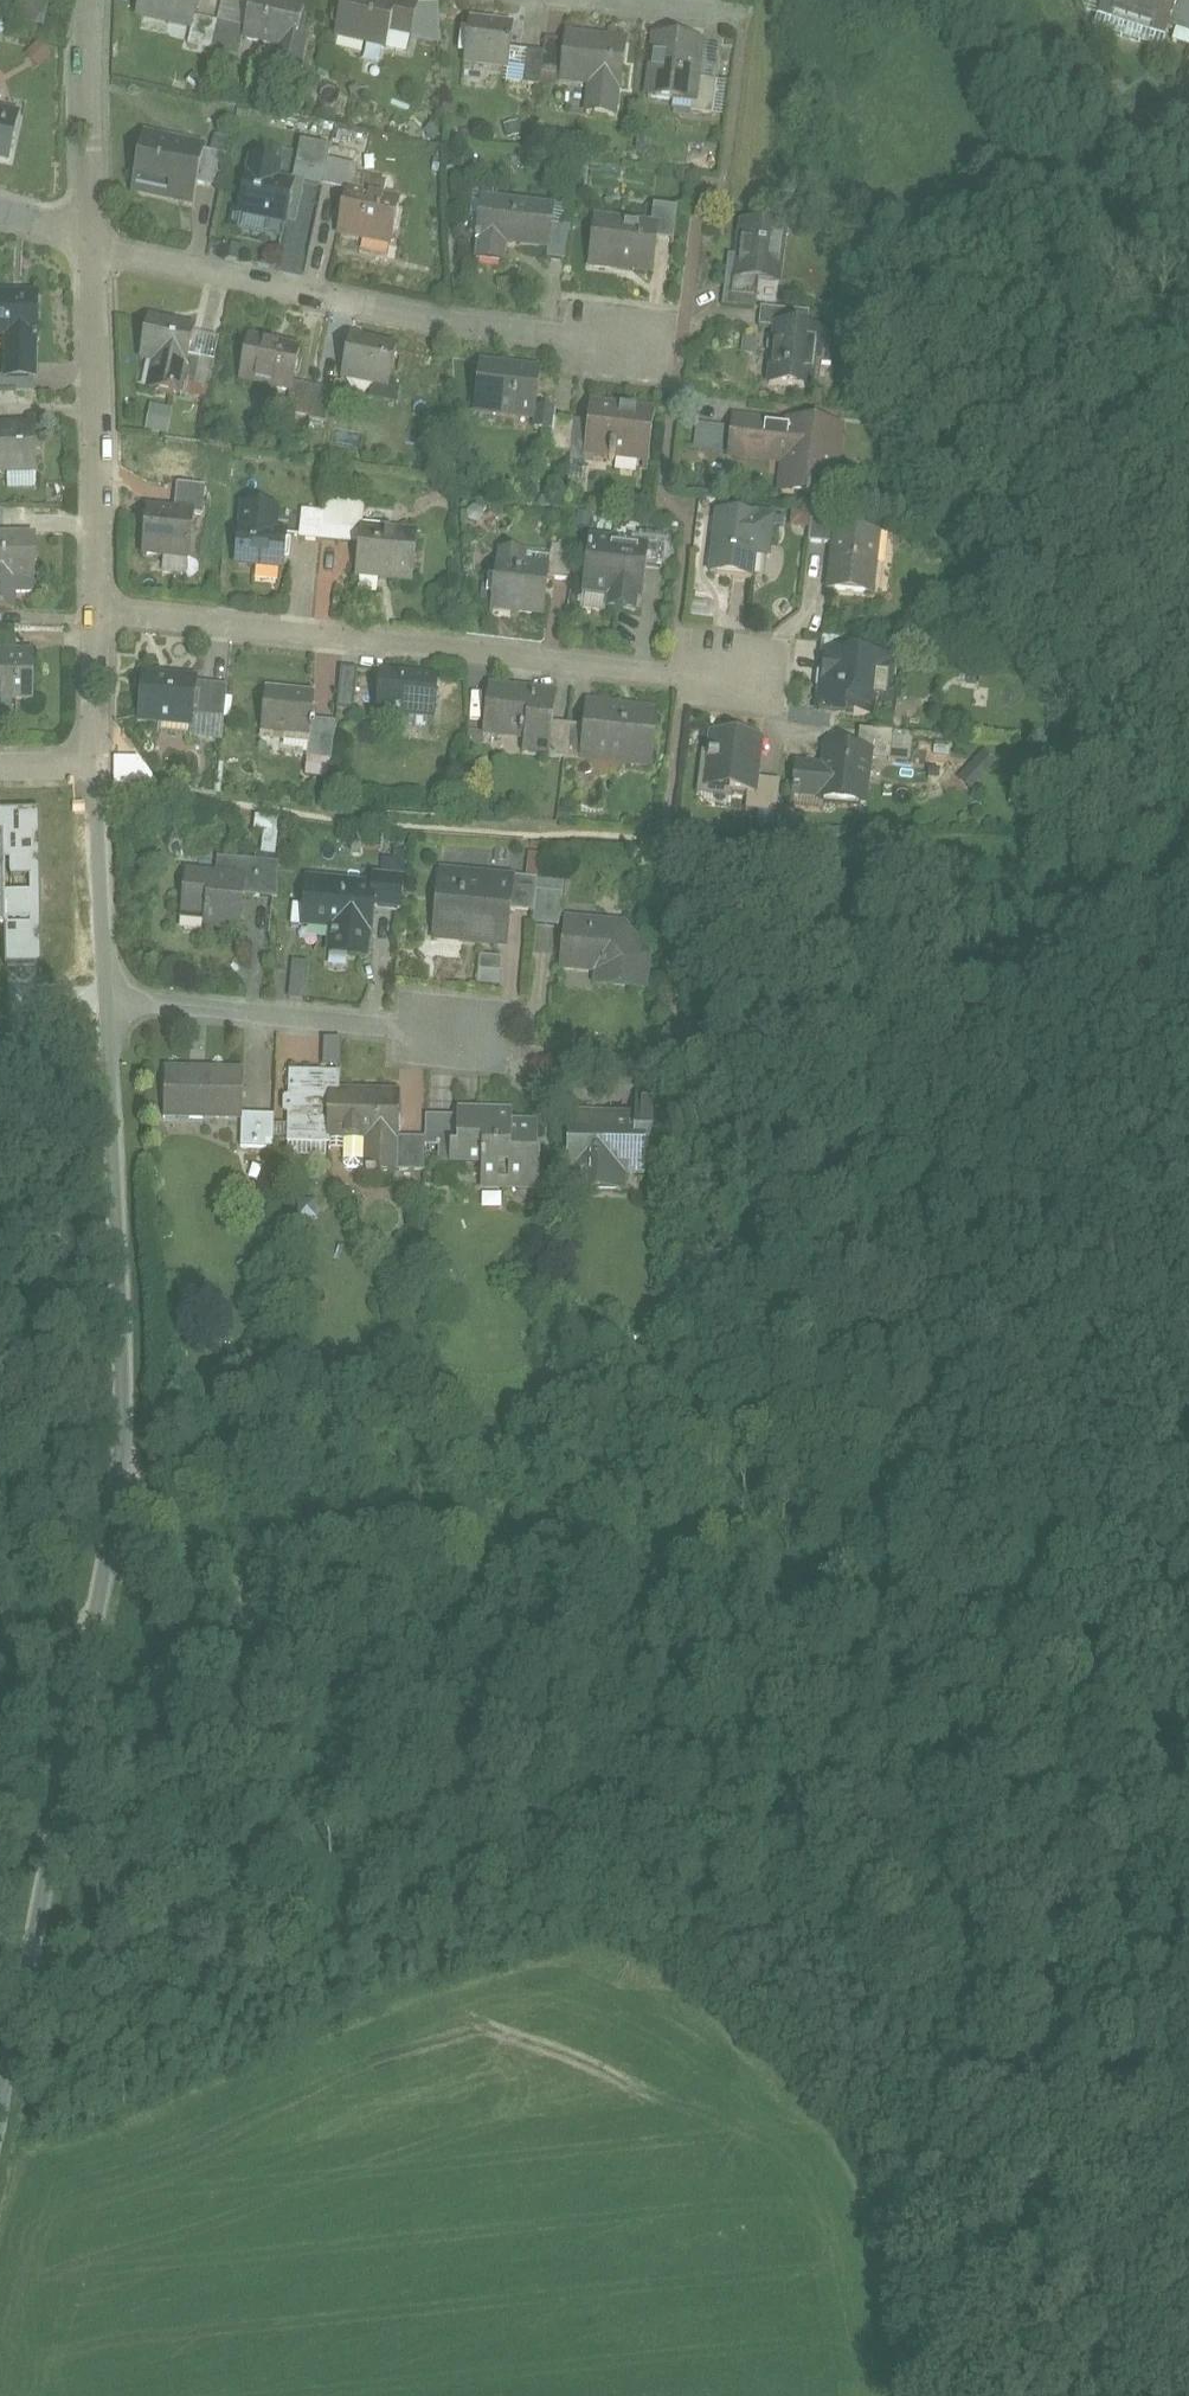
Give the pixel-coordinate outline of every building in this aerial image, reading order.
[(127,18),(186,30),(189,17),(192,0),(131,0),(127,18)] [(205,49),(234,55),(236,40),(245,0),(215,0),(211,21),(205,49)] [(236,40),(276,48),(287,51),(288,42),(296,4),(280,1),(280,0),(245,0),(236,40)] [(327,38),(376,50),(377,46),(399,51),(410,4),(392,0),(379,0),(378,6),(354,0),(336,0),(327,38)] [(1090,19),(1156,40),(1160,28),(1170,0),(1096,0),(1090,19)] [(1160,28),(1188,37),(1188,5),(1173,0),(1170,0),(1160,28)] [(211,21),(189,17),(186,30),(183,44),(205,49),(211,21)] [(508,25),(465,18),(457,66),(501,73),(504,51),(508,25)] [(558,31),(556,44),(551,73),(549,83),(581,88),(576,115),(609,120),(622,42),(558,31)] [(697,44),(644,37),(636,99),(689,106),(693,81),(697,44)] [(715,72),(716,41),(702,40),(701,72),(715,72)] [(536,56),(522,54),(519,76),(518,83),(531,85),(533,70),(551,73),(556,44),(538,41),(536,56)] [(300,45),(288,42),(287,51),(276,48),(272,71),(294,76),(300,45)] [(522,54),(504,51),(501,73),(519,76),(522,54)] [(713,83),(693,81),(689,106),(710,108),(713,83)] [(13,113),(0,110),(0,162),(1,162),(13,113)] [(139,131),(124,192),(191,208),(205,148),(197,146),(198,139),(164,131),(162,137),(139,131)] [(288,184),(315,190),(321,164),(293,158),(288,184)] [(278,229),(288,184),(272,181),(275,168),(244,161),(231,218),(278,229)] [(341,192),(375,200),(378,187),(348,180),(350,171),(321,164),(315,190),(340,196),(341,192)] [(331,238),(385,250),(395,204),(375,200),(341,192),(340,196),(331,238)] [(545,230),(547,210),(474,201),(466,267),(497,270),(500,249),(542,254),(545,230)] [(653,229),(650,250),(666,252),(672,213),(648,210),(646,228),(653,229)] [(650,250),(653,229),(646,228),(590,220),(582,275),(645,284),(650,250)] [(772,291),(780,232),(734,226),(726,285),(772,291)] [(563,232),(545,230),(542,254),(541,263),(560,265),(563,232)] [(0,294),(0,381),(30,381),(32,294),(0,294)] [(766,329),(802,334),(804,320),(752,313),(749,334),(765,336),(766,329)] [(191,331),(141,320),(130,365),(144,368),(138,395),(174,403),(178,387),(203,393),(209,366),(184,360),(191,331)] [(802,334),(766,329),(765,336),(757,389),(813,397),(822,337),(802,334)] [(392,347),(344,338),(335,383),(383,392),(392,347)] [(295,351),(241,342),(233,387),(287,396),(289,385),(295,351)] [(548,415),(527,412),(533,372),(475,364),(468,415),(526,424),(531,425),(530,433),(545,435),(547,423),(548,415)] [(283,420),(303,423),(309,389),(289,385),(287,396),(283,420)] [(309,389),(303,423),(323,427),(329,392),(309,389)] [(168,430),(172,405),(149,401),(145,426),(168,430)] [(584,405),(581,428),(576,462),(587,463),(641,471),(650,414),(632,412),(631,418),(613,415),(614,409),(584,405)] [(839,431),(727,415),(720,461),(776,469),(772,497),(828,505),(839,431)] [(569,426),(547,423),(545,435),(543,454),(564,458),(569,426)] [(581,428),(569,426),(564,458),(563,464),(586,467),(587,463),(576,462),(581,428)] [(29,430),(0,431),(0,484),(30,483),(29,430)] [(715,459),(719,433),(703,430),(699,456),(715,459)] [(413,444),(404,435),(391,446),(400,456),(413,444)] [(170,490),(168,514),(187,516),(187,520),(198,521),(201,493),(170,490)] [(271,528),(273,510),(274,501),(236,497),(229,560),(278,565),(280,549),(284,549),(285,544),(285,541),(292,542),(293,535),(281,534),(282,529),(271,528)] [(314,550),(351,553),(353,536),(356,536),(358,508),(319,504),(317,520),(315,547),(314,550)] [(285,541),(285,544),(315,547),(317,520),(279,516),(279,511),(273,510),(271,528),(282,529),(281,534),(293,535),(292,542),(285,541)] [(135,563),(183,567),(187,520),(187,516),(168,514),(140,511),(135,563)] [(802,547),(826,550),(828,533),(830,516),(806,513),(802,547)] [(746,519),(711,515),(703,578),(749,583),(751,561),(764,563),(769,518),(747,515),(746,519)] [(801,533),(802,520),(788,518),(786,531),(801,533)] [(867,606),(875,538),(828,533),(826,550),(820,600),(867,606)] [(348,586),(405,592),(411,536),(389,534),(388,540),(356,536),(353,536),(351,553),(348,586)] [(29,540),(0,540),(0,619),(9,619),(10,601),(29,601),(29,540)] [(633,624),(642,549),(582,541),(575,599),(603,602),(601,620),(633,624)] [(543,572),(542,583),(565,585),(568,553),(545,551),(543,572)] [(483,618),(538,623),(542,583),(543,572),(518,570),(519,558),(492,556),(491,567),(488,567),(483,618)] [(888,663),(815,656),(810,713),(821,714),(821,720),(882,726),(888,663)] [(28,658),(1,658),(0,658),(0,712),(27,712),(28,658)] [(336,674),(330,731),(344,733),(350,676),(336,674)] [(430,683),(375,677),(371,722),(426,728),(430,683)] [(189,683),(139,679),(138,695),(132,694),(129,728),(185,733),(189,688),(189,683)] [(216,690),(189,688),(185,733),(184,745),(215,748),(217,724),(213,724),(216,690)] [(551,699),(484,690),(478,742),(517,747),(515,760),(543,763),(547,731),(551,699)] [(308,700),(255,694),(250,740),(304,745),(305,729),(308,700)] [(578,735),(574,767),(644,775),(651,714),(582,706),(578,735)] [(330,731),(305,729),(304,745),(299,785),(324,788),(330,731)] [(857,730),(857,748),(888,749),(889,731),(857,730)] [(562,733),(547,731),(543,763),(558,765),(562,733)] [(578,735),(562,733),(558,765),(574,767),(578,735)] [(758,745),(704,738),(697,796),(743,801),(751,802),(753,784),(758,745)] [(861,813),(866,756),(815,751),(813,770),(793,768),(790,802),(811,804),(810,809),(861,813)] [(966,799),(989,772),(975,760),(953,787),(966,799)] [(774,786),(753,784),(751,802),(743,801),(741,815),(770,819),(774,786)] [(403,875),(404,858),(382,856),(381,873),(403,875)] [(522,857),(519,885),(534,886),(536,859),(522,857)] [(210,866),(208,881),(236,884),(234,903),(268,907),(271,872),(210,866)] [(341,889),(297,885),(293,935),(322,938),(320,963),(364,968),(368,917),(394,920),(398,882),(342,876),(341,889)] [(432,876),(424,948),(499,956),(502,917),(506,883),(432,876)] [(194,937),(230,940),(234,903),(236,884),(208,881),(178,879),(174,927),(195,929),(194,937)] [(506,883),(502,917),(530,920),(534,886),(519,885),(506,883)] [(556,888),(534,886),(530,920),(529,930),(552,932),(556,888)] [(560,922),(554,979),(587,983),(588,998),(637,998),(637,982),(637,965),(617,928),(560,922)] [(292,962),(289,997),(306,998),(308,963),(292,962)] [(498,965),(473,963),(470,989),(495,992),(498,965)] [(322,1067),(339,1067),(339,1040),(322,1040),(322,1067)] [(236,1076),(158,1073),(156,1127),(234,1130),(235,1121),(236,1076)] [(282,1079),(279,1133),(279,1144),(278,1165),(320,1167),(321,1149),(323,1098),(333,1098),(334,1081),(282,1079)] [(395,1101),(323,1098),(321,1149),(359,1150),(358,1183),(388,1184),(389,1176),(390,1152),(393,1152),(393,1146),(395,1101)] [(633,1110),(633,1121),(559,1118),(557,1186),(562,1187),(562,1201),(619,1202),(619,1188),(636,1189),(637,1159),(657,1160),(659,1111),(633,1110)] [(443,1143),(441,1174),(474,1175),(473,1201),(532,1203),(535,1137),(502,1136),(502,1131),(493,1131),(494,1119),(448,1117),(448,1124),(447,1143),(443,1143)] [(267,1123),(235,1121),(234,1130),(233,1156),(266,1157),(266,1144),(267,1132),(267,1123)] [(416,1123),(415,1147),(414,1173),(441,1174),(443,1143),(447,1143),(448,1124),(416,1123)] [(393,1152),(390,1152),(389,1176),(414,1177),(414,1173),(415,1147),(393,1146),(393,1152)]
